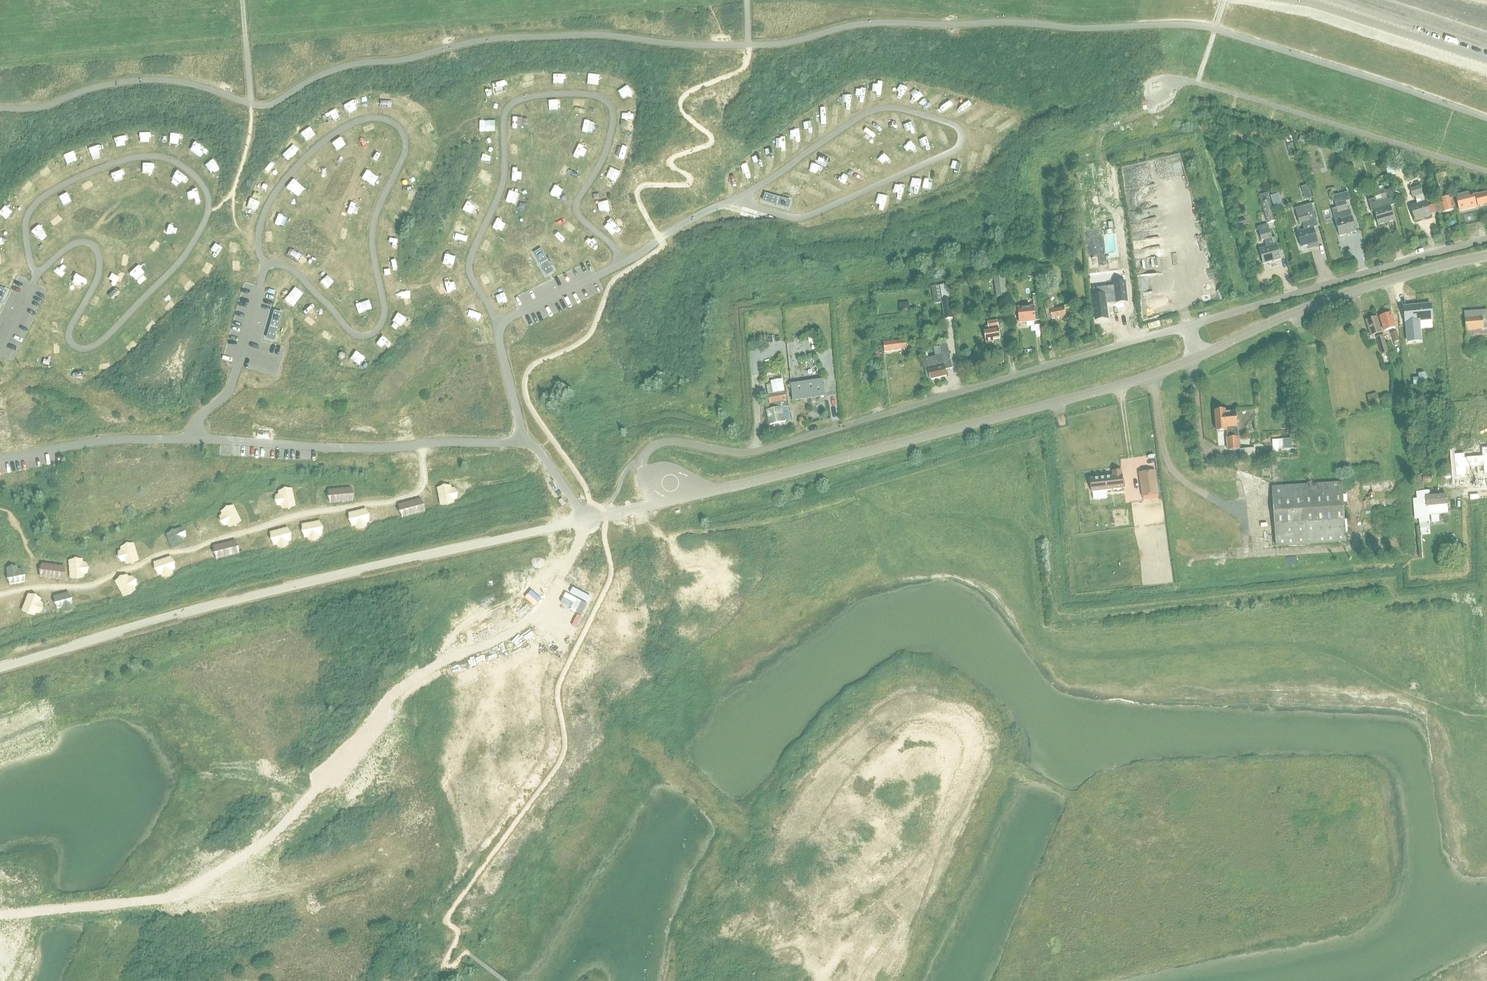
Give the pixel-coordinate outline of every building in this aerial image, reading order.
[(1300,137),(1298,143),(1304,145),(1306,139),(1300,137)] [(1436,179),(1447,176),(1445,170),(1434,173),(1436,179)] [(1390,206),(1396,205),(1391,190),(1384,192),(1382,186),(1378,188),(1379,192),(1373,194),(1375,199),(1368,201),(1371,212),(1374,212),(1378,225),(1394,220),(1390,206)] [(1419,187),(1409,189),(1411,197),(1415,197),(1421,195),(1419,187)] [(1442,213),(1454,211),(1451,197),(1442,199),(1440,190),(1434,191),(1437,200),(1439,200),(1442,213)] [(1455,196),(1459,212),(1476,208),(1476,207),(1478,206),(1478,207),(1486,205),(1486,192),(1478,195),(1477,194),(1469,196),(1468,193),(1455,196)] [(764,195),(762,201),(786,208),(788,200),(784,199),(765,193),(764,195)] [(1267,224),(1276,221),(1268,193),(1259,196),(1267,224)] [(1336,209),(1332,210),(1335,222),(1339,236),(1356,231),(1352,217),(1350,210),(1348,210),(1346,202),(1350,201),(1348,193),(1333,197),(1336,209)] [(1277,194),(1270,196),(1273,209),(1281,207),(1277,194)] [(1417,205),(1410,207),(1414,221),(1431,216),(1427,202),(1422,203),(1421,200),(1416,202),(1417,205)] [(1305,206),(1295,209),(1297,216),(1299,224),(1302,224),(1303,229),(1304,231),(1297,233),(1301,247),(1318,243),(1313,228),(1317,227),(1315,220),(1311,204),(1305,206)] [(1269,229),(1259,232),(1261,241),(1264,240),(1266,248),(1259,250),(1263,264),(1281,259),(1279,252),(1284,251),(1282,243),(1277,245),(1274,246),(1269,229)] [(551,266),(542,248),(541,248),(535,251),(546,274),(553,270),(551,266)] [(997,298),(1008,296),(1004,277),(993,279),(997,298)] [(1116,286),(1093,288),(1094,295),(1097,321),(1107,320),(1105,304),(1118,303),(1118,304),(1126,303),(1124,282),(1116,283),(1116,286)] [(1039,306),(1038,306),(1037,296),(1033,296),(1034,307),(1018,308),(1019,323),(1035,322),(1035,318),(1040,317),(1039,306)] [(953,318),(950,300),(942,301),(945,320),(953,318)] [(1430,305),(1403,307),(1405,323),(1406,323),(1408,342),(1420,341),(1418,321),(1432,320),(1430,305)] [(1052,319),(1066,316),(1064,307),(1050,310),(1050,312),(1047,313),(1048,320),(1052,319)] [(282,312),(281,312),(274,310),(268,331),(276,333),(277,330),(282,312)] [(1464,312),(1465,331),(1466,337),(1486,335),(1486,310),(1464,312)] [(1395,328),(1390,313),(1380,316),(1384,331),(1395,328)] [(1382,333),(1377,317),(1365,321),(1370,336),(1382,333)] [(985,328),(986,332),(984,332),(986,345),(994,343),(993,340),(1000,339),(999,329),(996,330),(995,328),(999,328),(997,322),(988,323),(988,327),(985,328)] [(1399,341),(1396,332),(1391,333),(1394,343),(1398,342),(1399,341)] [(1388,353),(1383,335),(1376,338),(1382,355),(1388,353)] [(884,352),(907,349),(906,341),(900,342),(900,341),(883,343),(884,352)] [(952,368),(950,355),(948,346),(941,347),(942,356),(927,359),(927,360),(923,361),(927,379),(930,379),(931,380),(946,376),(945,370),(952,368)] [(1419,377),(1412,378),(1413,385),(1426,383),(1424,373),(1418,374),(1419,377)] [(825,396),(823,379),(791,384),(793,400),(825,396)] [(767,386),(771,404),(786,401),(784,387),(783,384),(772,386),(771,385),(767,386)] [(1376,393),(1367,395),(1370,405),(1379,402),(1376,393)] [(1477,408),(1486,407),(1486,400),(1477,401),(1477,408)] [(786,407),(786,401),(771,404),(766,405),(770,425),(784,422),(784,421),(786,420),(786,421),(791,420),(788,406),(786,407)] [(1217,411),(1215,411),(1217,432),(1226,431),(1227,438),(1228,451),(1239,450),(1238,437),(1237,427),(1236,412),(1225,413),(1225,410),(1221,411),(1220,408),(1218,408),(1217,411)] [(1454,454),(1456,469),(1465,468),(1471,468),(1475,468),(1476,467),(1477,474),(1478,473),(1478,472),(1480,472),(1480,473),(1483,472),(1483,475),(1486,475),(1486,448),(1481,448),(1482,456),(1464,458),(1464,454),(1454,454)] [(1239,450),(1240,462),(1256,461),(1255,449),(1239,450)] [(1090,479),(1091,489),(1091,492),(1124,489),(1122,475),(1122,476),(1121,470),(1112,471),(1113,476),(1090,479)] [(1155,471),(1138,473),(1142,497),(1158,495),(1155,471)] [(1432,476),(1434,476),(1434,473),(1427,474),(1427,475),(1422,475),(1423,483),(1433,483),(1432,476)] [(1443,481),(1438,481),(1438,487),(1453,486),(1452,474),(1443,475),(1443,481)] [(1282,487),(1271,488),(1272,500),(1273,500),(1275,533),(1276,545),(1345,541),(1345,533),(1347,533),(1346,520),(1344,521),(1342,483),(1306,485),(1282,487)] [(1426,492),(1417,493),(1419,520),(1420,527),(1430,526),(1429,519),(1428,516),(1447,514),(1447,511),(1446,505),(1447,505),(1446,495),(1426,497),(1426,492)] [(26,712),(20,716),(30,733),(31,732),(30,731),(35,728),(36,730),(37,729),(42,726),(34,712),(32,713),(31,711),(33,710),(31,706),(25,709),(26,712)] [(0,719),(0,738),(3,744),(3,743),(3,742),(7,739),(8,741),(10,740),(15,737),(8,723),(6,724),(4,722),(6,721),(4,717),(0,719)] [(0,940),(0,942),(12,965),(24,958),(12,933),(0,940)] [(0,958),(0,980),(11,980),(0,958)]
